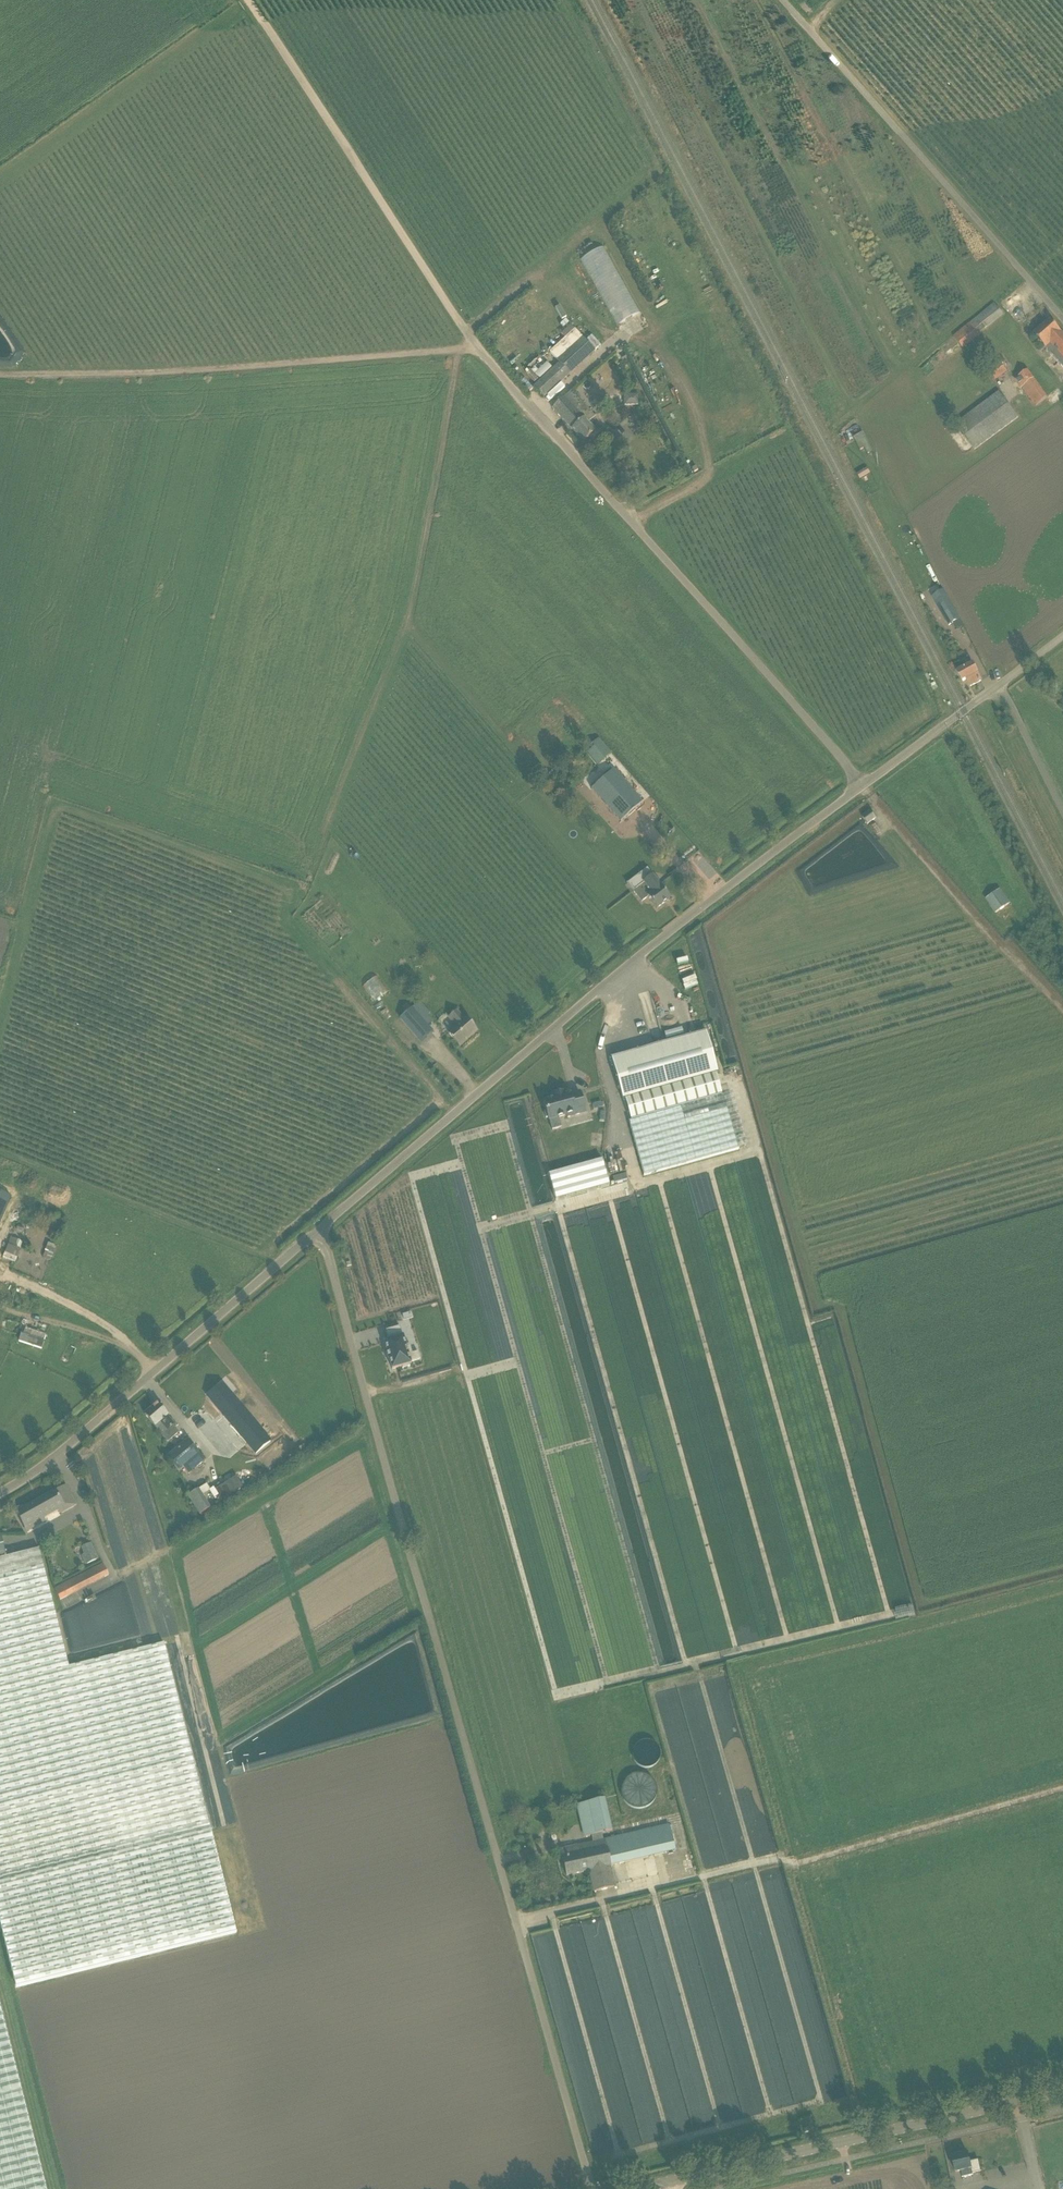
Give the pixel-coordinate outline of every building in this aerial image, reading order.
[(602,248),(581,260),(617,325),(639,313),(602,248)] [(979,334),(995,321),(1003,314),(995,304),(954,338),(962,349),(980,335),(979,334)] [(1062,368),(1062,336),(1061,334),(1061,333),(1050,320),(1034,335),(1062,368)] [(571,326),(561,334),(565,338),(574,330),(571,326)] [(587,340),(595,350),(600,346),(591,336),(587,340)] [(1007,371),(998,360),(987,369),(995,380),(1007,371)] [(547,363),(535,374),(540,379),(552,368),(547,363)] [(544,399),(570,375),(559,364),(533,388),(544,399)] [(1021,389),(1022,389),(1035,379),(1028,370),(1014,380),(1021,389)] [(552,409),(583,443),(596,432),(589,424),(595,417),(572,391),(552,409)] [(1048,397),(1043,391),(1031,400),(1036,407),(1048,397)] [(1019,418),(999,392),(955,424),(975,451),(1019,418)] [(869,446),(864,448),(867,455),(873,452),(869,446)] [(865,469),(857,474),(860,480),(868,475),(865,469)] [(933,597),(949,626),(960,619),(944,591),(933,597)] [(971,687),(981,681),(977,674),(973,665),(959,673),(963,682),(967,680),(971,687)] [(541,766),(534,772),(540,780),(548,774),(541,766)] [(613,771),(591,790),(620,823),(642,803),(613,771)] [(876,818),(871,811),(863,818),(868,825),(876,818)] [(670,899),(652,877),(644,883),(652,893),(647,896),(657,909),(670,899)] [(996,913),(1009,905),(1000,892),(987,901),(996,913)] [(421,1043),(433,1032),(428,1026),(433,1022),(427,1015),(422,1020),(412,1008),(400,1019),(421,1043)] [(460,1047),(477,1032),(457,1010),(448,1018),(454,1027),(447,1032),(460,1047)] [(682,1028),(664,1033),(666,1040),(683,1035),(682,1028)] [(623,1101),(718,1075),(706,1032),(611,1058),(623,1101)] [(623,1101),(645,1177),(739,1151),(718,1075),(623,1101)] [(548,1118),(549,1121),(552,1131),(562,1128),(558,1118),(566,1116),(567,1118),(586,1113),(580,1093),(571,1095),(571,1094),(565,1096),(564,1092),(553,1095),(554,1099),(544,1102),(547,1112),(545,1112),(546,1119),(548,1118)] [(602,1160),(549,1175),(556,1201),(609,1186),(609,1185),(602,1160)] [(612,1178),(614,1184),(627,1180),(626,1175),(612,1178)] [(0,1223),(11,1197),(0,1192),(0,1223)] [(22,1242),(17,1240),(14,1248),(20,1250),(22,1242)] [(14,1248),(8,1245),(3,1258),(15,1263),(20,1251),(20,1250),(14,1248)] [(10,1272),(0,1270),(0,1285),(8,1286),(10,1272)] [(413,1354),(413,1357),(421,1354),(421,1352),(422,1352),(420,1343),(423,1342),(421,1332),(417,1333),(415,1324),(414,1324),(411,1315),(397,1318),(400,1328),(396,1329),(398,1339),(397,1339),(400,1348),(401,1348),(403,1357),(413,1354)] [(44,1342),(21,1334),(18,1342),(42,1350),(44,1342)] [(225,1360),(217,1366),(231,1383),(239,1377),(225,1360)] [(222,1386),(208,1398),(246,1444),(261,1431),(222,1386)] [(175,1424),(168,1416),(158,1404),(145,1415),(163,1435),(175,1424)] [(218,1411),(205,1419),(209,1426),(204,1429),(210,1439),(228,1427),(218,1411)] [(167,1456),(178,1470),(183,1467),(189,1475),(206,1460),(187,1439),(167,1456)] [(297,1449),(301,1456),(307,1452),(303,1446),(297,1449)] [(239,1477),(213,1489),(219,1502),(245,1489),(239,1477)] [(77,1505),(66,1486),(66,1485),(16,1512),(27,1532),(46,1522),(44,1518),(58,1510),(60,1514),(77,1505)] [(209,1485),(189,1493),(199,1515),(212,1509),(205,1494),(211,1491),(209,1485)] [(211,1831),(194,1763),(164,1644),(69,1668),(39,1549),(7,1557),(1,1536),(0,1536),(0,1922),(16,1988),(236,1933),(211,1831)] [(85,1555),(82,1557),(86,1566),(99,1560),(95,1551),(85,1555)] [(105,1563),(54,1587),(61,1600),(111,1576),(105,1563)] [(636,1804),(659,1798),(654,1780),(646,1782),(645,1780),(640,1782),(643,1793),(629,1796),(631,1801),(635,1800),(636,1804)] [(598,1820),(580,1824),(583,1836),(592,1835),(600,1833),(601,1833),(605,1832),(602,1819),(598,1820)] [(615,1888),(610,1867),(644,1859),(638,1832),(603,1840),(593,1842),(577,1846),(579,1854),(562,1858),(567,1876),(588,1871),(589,1871),(594,1892),(615,1888)] [(21,2090),(0,2006),(0,2188),(46,2188),(21,2090)] [(973,2174),(981,2172),(979,2160),(970,2162),(968,2154),(953,2157),(956,2173),(961,2172),(962,2177),(973,2175),(973,2174)]
